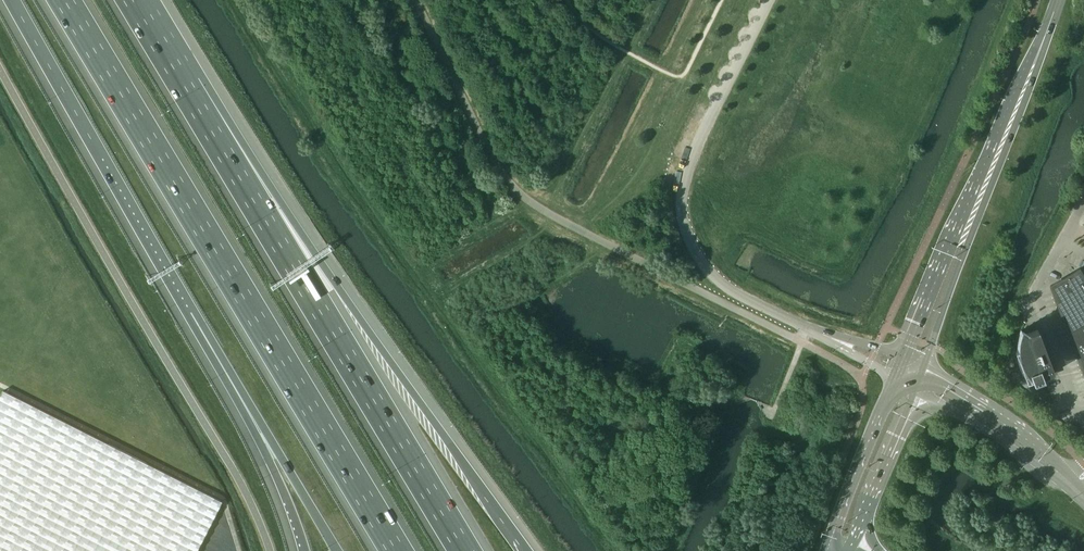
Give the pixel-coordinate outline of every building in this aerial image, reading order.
[(1083,322),(1083,276),(1080,269),(1050,286),(1068,332),(1083,322)] [(1068,332),(1083,373),(1083,322),(1068,332)] [(1054,371),(1038,329),(1026,333),(1021,330),(1019,336),(1018,340),(1017,344),(1018,349),(1015,350),(1026,381),(1032,379),(1033,382),(1043,378),(1042,375),(1054,371)] [(213,517),(222,501),(3,389),(0,395),(0,550),(195,550),(213,517)]
